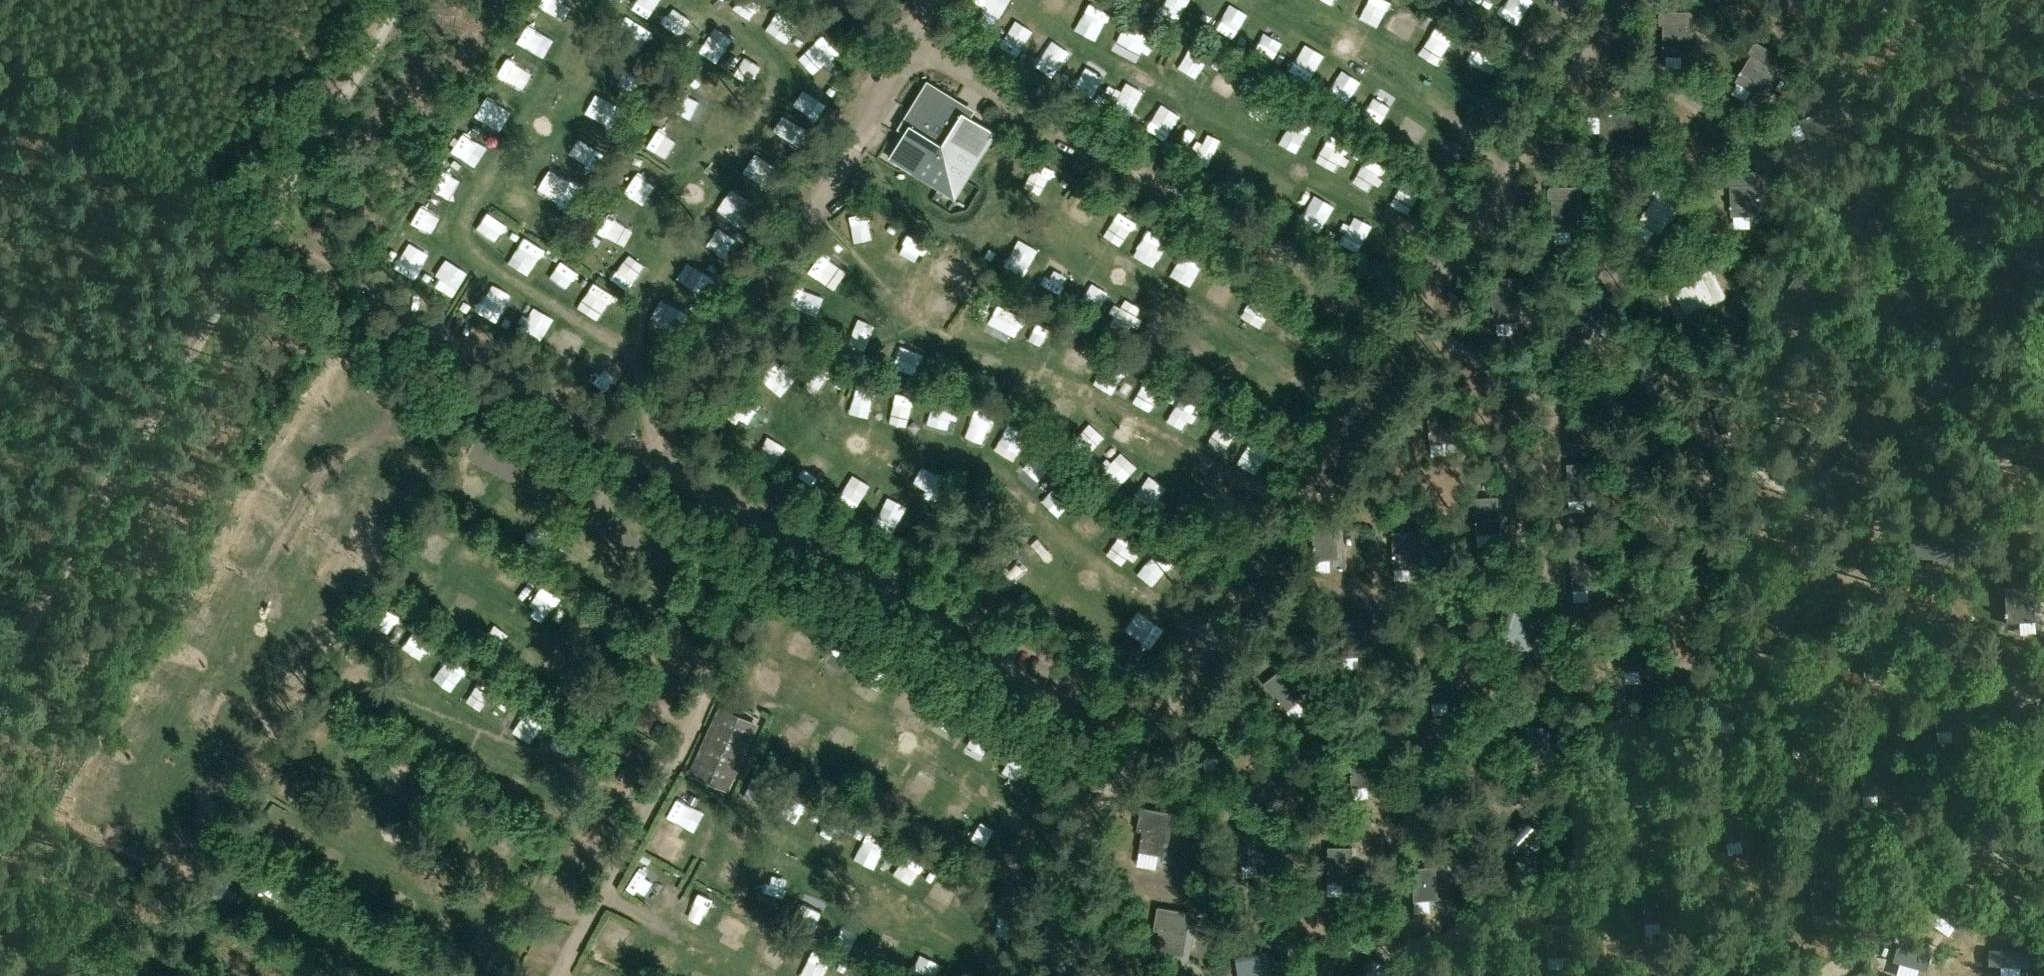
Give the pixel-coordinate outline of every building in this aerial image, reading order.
[(1066,0),(1040,0),(1061,10),(1066,0)] [(1349,22),(1368,31),(1382,3),(1375,0),(1359,0),(1349,22)] [(1097,24),(1105,13),(1087,1),(1079,11),(1097,24)] [(1501,11),(1507,33),(1521,29),(1515,7),(1501,11)] [(760,37),(782,47),(794,19),(773,9),(760,37)] [(1391,24),(1415,33),(1420,21),(1396,12),(1391,24)] [(1661,13),(1661,57),(1687,57),(1688,13),(1661,13)] [(1120,23),(1115,34),(1138,44),(1143,33),(1120,23)] [(1393,24),(1388,32),(1407,44),(1412,36),(1393,24)] [(1447,64),(1457,36),(1434,28),(1424,57),(1447,64)] [(1251,50),(1267,65),(1280,50),(1264,36),(1251,50)] [(1756,44),(1734,82),(1756,95),(1778,57),(1756,44)] [(1487,85),(1498,60),(1474,49),(1463,74),(1487,85)] [(509,57),(492,78),(507,89),(523,68),(509,57)] [(1286,71),(1292,82),(1306,73),(1300,62),(1286,71)] [(1334,83),(1328,98),(1347,106),(1353,92),(1334,83)] [(675,116),(686,97),(675,90),(664,109),(675,116)] [(957,100),(953,106),(930,91),(915,115),(910,111),(903,123),(910,128),(895,153),(905,160),(901,166),(955,200),(989,146),(982,142),(989,131),(964,116),(969,108),(957,100)] [(585,116),(606,126),(617,106),(595,95),(585,116)] [(690,97),(676,116),(683,121),(697,102),(690,97)] [(493,131),(505,109),(482,98),(471,120),(493,131)] [(1245,114),(1260,123),(1269,109),(1254,99),(1245,114)] [(1373,101),(1366,116),(1382,123),(1388,108),(1373,101)] [(1840,101),(1799,121),(1810,144),(1851,125),(1840,101)] [(1646,114),(1602,114),(1601,141),(1646,141),(1646,114)] [(1415,153),(1428,128),(1408,118),(1395,143),(1415,153)] [(1163,146),(1170,139),(1153,122),(1146,130),(1163,146)] [(651,154),(663,135),(653,128),(641,148),(651,154)] [(1200,165),(1219,153),(1204,131),(1186,143),(1200,165)] [(1300,133),(1301,158),(1312,158),(1311,132),(1300,133)] [(459,159),(468,140),(457,135),(447,154),(459,159)] [(1317,161),(1338,170),(1348,150),(1327,141),(1317,161)] [(580,173),(592,153),(581,146),(568,166),(580,173)] [(1049,205),(1065,179),(1036,162),(1029,173),(1044,182),(1036,196),(1049,205)] [(559,206),(574,185),(550,168),(535,189),(559,206)] [(1728,172),(1729,218),(1755,217),(1754,171),(1728,172)] [(620,193),(633,202),(647,181),(634,172),(620,193)] [(455,203),(461,186),(433,175),(427,193),(455,203)] [(1664,185),(1640,222),(1662,237),(1686,200),(1664,185)] [(1553,188),(1553,232),(1579,232),(1579,188),(1553,188)] [(411,220),(437,237),(447,223),(421,205),(411,220)] [(854,242),(873,235),(864,211),(845,218),(854,242)] [(594,234),(606,240),(616,222),(604,216),(594,234)] [(705,239),(715,249),(725,240),(715,230),(705,239)] [(511,250),(535,264),(544,249),(520,235),(511,250)] [(909,262),(917,243),(899,235),(891,254),(909,262)] [(1135,255),(1154,267),(1163,252),(1145,240),(1135,255)] [(818,249),(806,269),(834,286),(847,266),(818,249)] [(1186,252),(1173,270),(1193,284),(1206,266),(1186,252)] [(549,283),(571,292),(579,272),(557,264),(549,283)] [(1803,267),(1778,305),(1799,318),(1824,281),(1803,267)] [(1714,272),(1673,292),(1684,315),(1725,295),(1714,272)] [(1227,304),(1239,285),(1220,274),(1209,293),(1227,304)] [(1491,280),(1494,325),(1521,323),(1518,279),(1491,280)] [(1092,311),(1106,295),(1090,280),(1076,297),(1092,311)] [(604,312),(613,295),(590,282),(581,300),(604,312)] [(1589,290),(1567,328),(1590,341),(1612,303),(1589,290)] [(1252,297),(1238,320),(1259,333),(1273,310),(1252,297)] [(487,317),(498,307),(490,298),(479,308),(487,317)] [(987,326),(1019,338),(1027,317),(994,305),(987,326)] [(537,334),(548,321),(534,308),(523,322),(537,334)] [(1019,342),(1032,354),(1050,335),(1037,323),(1019,342)] [(572,358),(579,347),(568,340),(561,351),(572,358)] [(892,374),(909,376),(914,344),(897,342),(892,374)] [(770,361),(755,379),(773,394),(789,376),(770,361)] [(1126,383),(1125,370),(1105,370),(1105,384),(1126,383)] [(1131,403),(1152,418),(1165,397),(1145,383),(1131,403)] [(874,389),(856,385),(852,405),(869,409),(874,389)] [(889,432),(909,432),(909,396),(890,396),(889,432)] [(725,409),(733,424),(754,414),(747,399),(725,409)] [(930,405),(931,424),(953,423),(952,404),(930,405)] [(1451,406),(1426,408),(1429,444),(1453,442),(1451,406)] [(1171,428),(1199,435),(1203,416),(1175,410),(1171,428)] [(970,417),(968,428),(993,432),(995,420),(970,417)] [(1211,428),(1205,437),(1222,448),(1228,440),(1211,428)] [(473,454),(491,460),(500,435),(482,429),(473,454)] [(1000,443),(1017,462),(1033,448),(1016,429),(1000,443)] [(515,465),(529,472),(538,453),(524,446),(515,465)] [(1590,463),(1567,464),(1568,500),(1592,499),(1590,463)] [(464,473),(454,474),(457,492),(467,491),(464,473)] [(1473,499),(1476,535),(1500,533),(1497,497),(1473,499)] [(871,517),(889,528),(900,510),(882,499),(871,517)] [(1088,548),(1108,524),(1092,511),(1072,534),(1088,548)] [(1336,523),(1311,524),(1313,561),(1338,559),(1336,523)] [(544,549),(550,536),(533,526),(526,540),(544,549)] [(1919,527),(1917,554),(1934,555),(1934,564),(1954,565),(1954,556),(1955,529),(1919,527)] [(1416,532),(1392,533),(1393,569),(1417,567),(1416,532)] [(1108,557),(1127,566),(1139,543),(1119,534),(1108,557)] [(1011,560),(1031,569),(1040,550),(1020,541),(1011,560)] [(1570,554),(1572,590),(1597,588),(1594,552),(1570,554)] [(208,563),(197,588),(212,594),(223,569),(208,563)] [(1148,573),(1159,588),(1168,580),(1157,566),(1148,573)] [(1007,572),(998,583),(1013,594),(1022,583),(1007,572)] [(335,579),(342,598),(351,595),(344,576),(335,579)] [(1773,616),(1797,618),(1801,579),(1777,577),(1773,616)] [(665,583),(655,601),(664,606),(675,589),(665,583)] [(2004,591),(2006,625),(2035,624),(2033,589),(2004,591)] [(1494,594),(1496,627),(1520,625),(1518,592),(1494,594)] [(499,647),(514,622),(495,611),(481,637),(499,647)] [(1363,619),(1339,622),(1342,657),(1366,655),(1363,619)] [(1622,635),(1624,671),(1648,670),(1645,634),(1622,635)] [(1885,637),(1862,640),(1865,676),(1889,673),(1885,637)] [(163,646),(155,665),(183,677),(191,658),(163,646)] [(1426,667),(1431,703),(1455,700),(1450,664),(1426,667)] [(1263,684),(1285,712),(1305,697),(1282,668),(1263,684)] [(479,678),(472,688),(490,701),(497,692),(479,678)] [(906,687),(895,704),(915,717),(926,699),(906,687)] [(1937,731),(1961,729),(1957,692),(1933,695),(1937,731)] [(516,708),(504,724),(526,739),(537,722),(516,708)] [(719,708),(692,770),(728,787),(756,724),(719,708)] [(1549,708),(1523,710),(1525,729),(1549,727),(1549,708)] [(933,725),(955,739),(966,723),(943,709),(933,725)] [(1793,746),(1817,746),(1817,710),(1794,709),(1793,746)] [(545,740),(561,746),(568,730),(551,724),(545,740)] [(987,760),(996,738),(975,730),(967,753),(987,760)] [(783,747),(793,757),(805,743),(795,734),(783,747)] [(1351,779),(1373,778),(1369,753),(1349,755),(1351,779)] [(386,757),(380,768),(398,778),(404,768),(386,757)] [(1887,758),(1862,759),(1863,795),(1887,794),(1887,758)] [(296,804),(303,782),(281,775),(274,797),(296,804)] [(941,810),(950,794),(940,789),(932,804),(941,810)] [(956,828),(970,807),(956,798),(942,820),(956,828)] [(672,802),(666,824),(694,832),(701,810),(672,802)] [(1749,805),(1717,811),(1721,832),(1740,834),(1742,840),(1755,838),(1749,805)] [(1141,807),(1137,831),(1142,832),(1139,852),(1166,857),(1171,828),(1175,829),(1178,814),(1141,807)] [(1527,820),(1504,845),(1525,865),(1548,840),(1527,820)] [(1260,827),(1236,830),(1240,866),(1265,863),(1260,827)] [(1328,874),(1351,874),(1351,832),(1326,832),(1328,874)] [(869,835),(859,855),(881,866),(891,846),(869,835)] [(1413,891),(1435,889),(1433,855),(1412,858),(1413,891)] [(903,862),(896,879),(915,887),(922,870),(903,862)] [(656,896),(642,890),(648,877),(627,868),(617,892),(651,906),(656,896)] [(931,900),(949,908),(958,887),(939,879),(931,900)] [(1840,881),(1808,883),(1809,904),(1828,909),(1828,915),(1842,915),(1840,881)] [(1670,888),(1638,891),(1639,912),(1659,917),(1659,923),(1673,922),(1670,888)] [(1936,893),(1930,904),(1948,914),(1954,903),(1936,893)] [(1157,907),(1154,931),(1159,932),(1156,952),(1184,956),(1188,927),(1192,928),(1195,913),(1157,907)] [(692,936),(703,923),(694,916),(683,929),(692,936)] [(612,923),(599,935),(611,949),(625,936),(612,923)] [(1575,923),(1542,925),(1544,947),(1563,951),(1564,958),(1577,957),(1575,923)] [(1907,935),(1899,948),(1922,962),(1930,950),(1907,935)] [(1991,947),(1976,942),(1965,975),(1981,975),(1991,947)] [(1253,947),(1229,951),(1229,969),(1253,966),(1253,947)] [(820,973),(825,975),(833,975),(837,968),(812,955),(802,975),(819,975),(820,973)] [(1359,975),(1400,975),(1372,957),(1359,975)]
